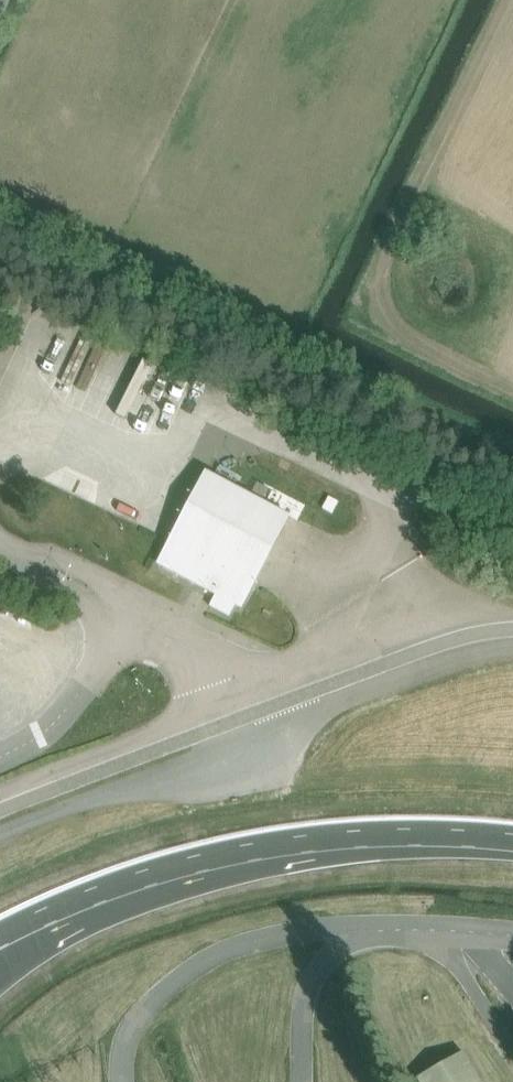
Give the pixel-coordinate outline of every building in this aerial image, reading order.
[(263,502),(224,482),(205,472),(170,539),(176,542),(163,567),(176,573),(197,584),(215,594),(216,594),(213,600),(209,607),(229,617),(235,604),(248,580),(254,583),(290,516),(263,502)] [(463,1051),(416,1077),(419,1081),(480,1081),(463,1051)]
